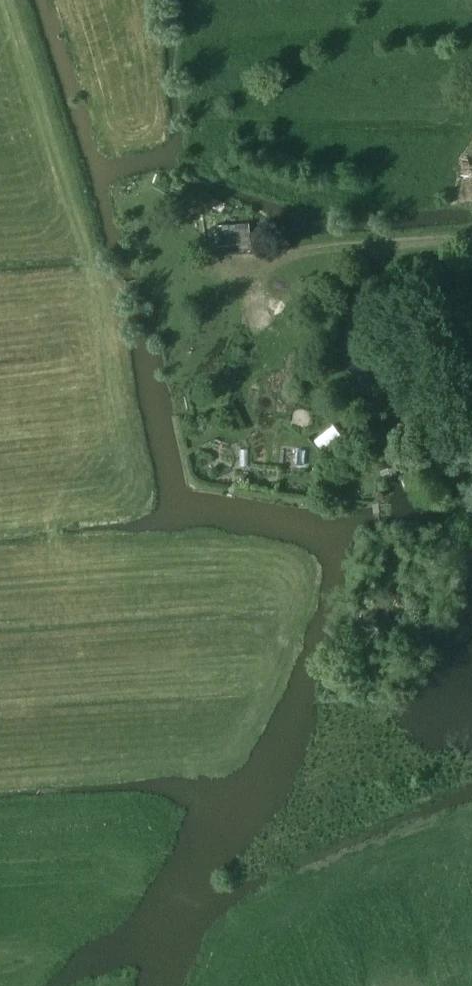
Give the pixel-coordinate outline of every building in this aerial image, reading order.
[(233,228),(220,229),(221,246),(238,244),(239,244),(237,225),(232,225),(233,228)]
